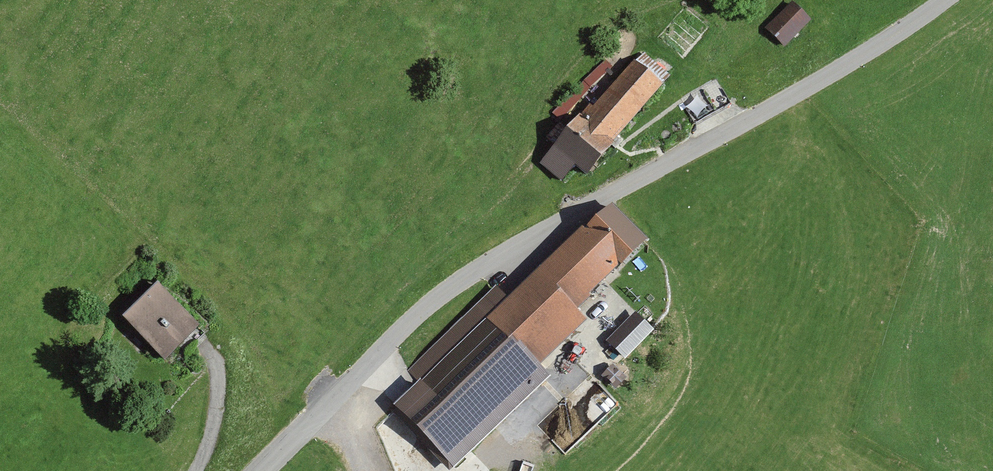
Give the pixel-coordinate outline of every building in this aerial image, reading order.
[(799,7),(776,32),(793,47),(816,22),(799,7)] [(641,66),(558,163),(587,188),(670,91),(641,66)] [(508,297),(495,285),(406,372),(418,383),(393,408),(448,470),(453,470),(549,384),(539,374),(590,327),(577,313),(649,247),(615,211),(508,297)] [(163,291),(128,326),(171,370),(207,335),(163,291)] [(653,330),(634,312),(607,340),(626,358),(653,330)] [(526,462),(544,470),(557,470),(572,440),(544,426),(526,462)]
